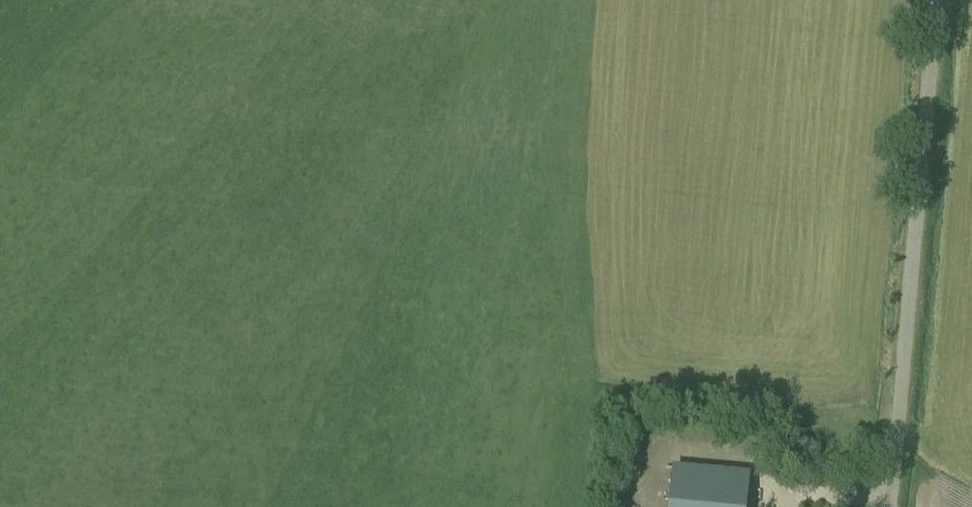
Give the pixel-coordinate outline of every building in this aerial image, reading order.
[(670,506),(748,506),(751,474),(673,467),(670,506)]
